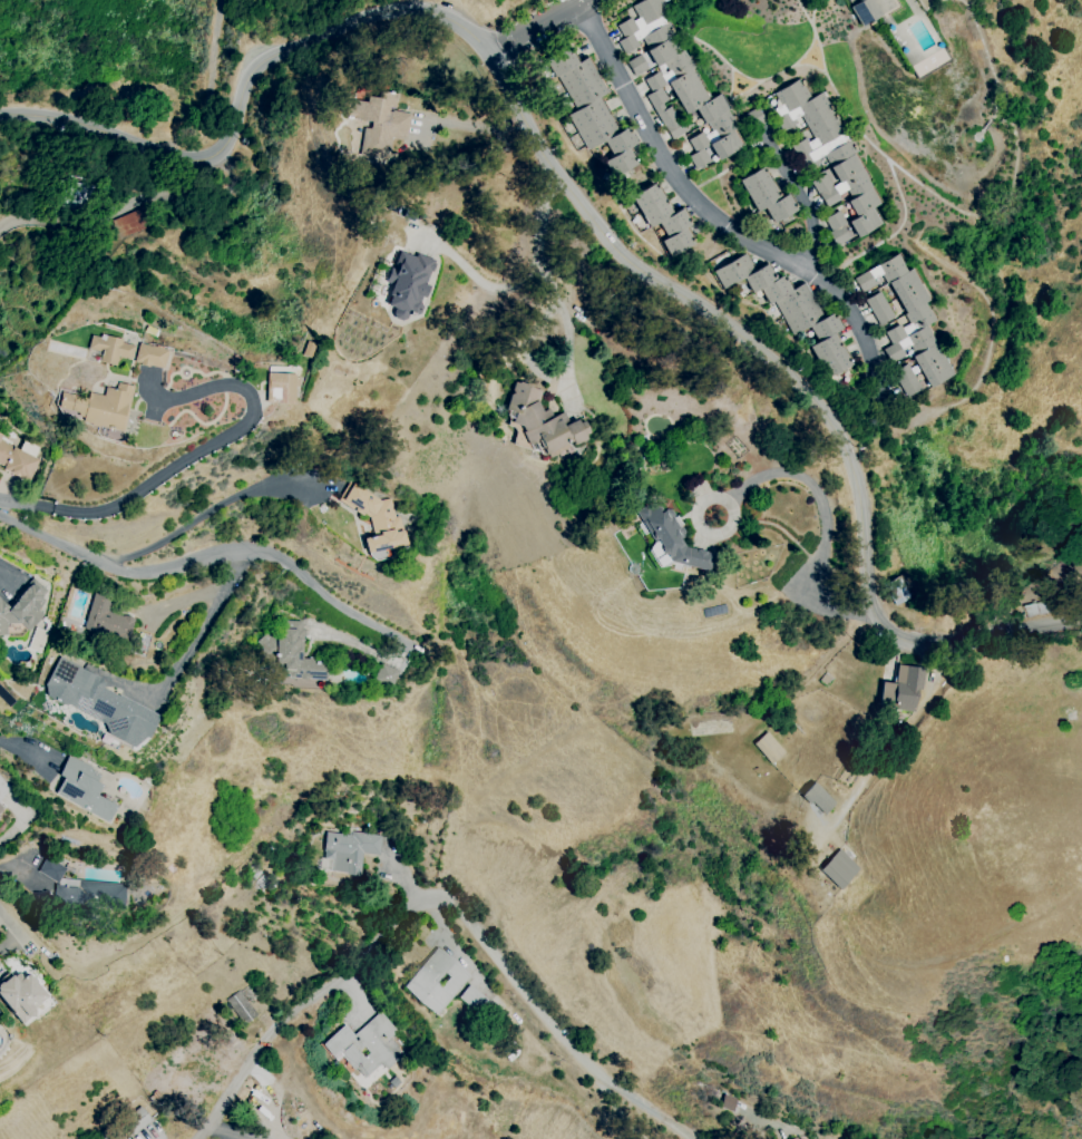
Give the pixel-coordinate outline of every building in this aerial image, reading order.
[(632,7),(643,0),(663,0),(670,11),(662,16),(624,38),(616,26),(631,18),(634,22),(640,19),(632,7)] [(860,1),(859,0),(873,0),(881,16),(871,21),(873,23),(868,26),(867,25),(861,28),(849,8),(860,1)] [(626,56),(617,42),(624,38),(662,16),(666,23),(669,22),(675,35),(673,36),(650,50),(643,38),(636,41),(641,48),(626,56)] [(656,67),(646,51),(650,50),(673,36),(682,51),(663,62),(656,67)] [(554,77),(545,61),(568,48),(569,51),(573,50),(579,61),(556,76),(554,77)] [(652,93),(644,80),(659,71),(661,76),(669,71),(663,62),(682,51),(684,50),(689,58),(689,57),(694,67),(691,69),(667,84),(661,88),(652,93)] [(635,77),(627,62),(640,55),(649,69),(635,77)] [(566,94),(556,76),(579,61),(588,57),(600,74),(566,94)] [(676,99),(667,84),(691,69),(700,85),(676,99)] [(577,110),(566,94),(600,74),(610,91),(600,97),(577,110)] [(779,118),(774,109),(781,106),(773,94),(799,79),(801,81),(803,85),(811,99),(779,118)] [(685,115),(676,99),(700,85),(709,100),(695,108),(685,115)] [(655,111),(646,96),(652,93),(661,88),(667,100),(662,104),(664,106),(655,111)] [(365,128),(361,155),(390,159),(393,137),(407,140),(412,114),(393,110),(393,111),(389,111),(390,107),(397,108),(399,94),(380,91),(379,98),(368,96),(367,103),(354,100),(353,109),(347,108),(345,117),(373,123),(372,129),(365,128)] [(783,132),(776,119),(779,118),(811,99),(821,93),(831,109),(832,113),(808,127),(800,116),(795,119),(798,124),(783,132)] [(704,124),(695,108),(709,100),(719,95),(728,110),(706,123),(704,124)] [(578,134),(568,116),(577,110),(600,97),(611,114),(578,134)] [(664,127),(655,111),(664,106),(665,109),(671,106),(679,118),(678,119),(664,127)] [(754,129),(745,115),(758,107),(767,123),(754,129)] [(695,153),(688,140),(702,132),(704,136),(712,132),(706,123),(728,110),(732,118),(738,127),(732,130),(709,145),(702,148),(695,153)] [(799,159),(791,147),(806,138),(809,143),(815,139),(808,127),(832,113),(835,115),(837,118),(837,119),(845,133),(842,133),(799,159)] [(588,150),(578,134),(611,114),(621,132),(604,142),(588,150)] [(672,140),(664,127),(678,119),(685,132),(672,140)] [(613,157),(604,142),(621,132),(626,128),(628,130),(631,129),(639,142),(630,147),(613,157)] [(718,160),(709,145),(732,130),(741,147),(718,160)] [(807,172),(799,159),(842,133),(847,140),(850,139),(854,145),(852,145),(857,152),(852,154),(830,167),(823,156),(818,158),(821,163),(807,172)] [(613,177),(604,162),(613,157),(630,147),(639,163),(613,177)] [(695,169),(688,157),(695,153),(702,148),(710,160),(695,169)] [(818,195),(811,183),(825,174),(823,171),(830,167),(852,154),(861,169),(819,195),(818,195)] [(748,196),(739,181),(762,167),(763,171),(767,169),(773,181),(748,196)] [(827,208),(819,195),(861,169),(867,179),(867,181),(870,187),(869,188),(850,199),(846,191),(837,195),(840,199),(827,208)] [(758,212),(748,196),(773,181),(783,197),(764,208),(758,212)] [(640,213),(631,197),(654,183),(655,186),(657,184),(665,197),(663,199),(640,213)] [(856,217),(846,202),(850,199),(869,188),(879,204),(870,208),(856,217)] [(773,224),(764,208),(783,197),(789,193),(797,205),(793,207),(796,211),(773,224)] [(649,227),(640,213),(663,199),(664,202),(667,199),(675,213),(657,223),(649,227)] [(666,238),(657,223),(675,213),(683,207),(693,223),(686,226),(666,238)] [(856,237),(847,222),(856,217),(870,208),(880,224),(856,237)] [(146,230),(141,211),(112,219),(117,238),(146,230)] [(831,232),(823,220),(838,211),(846,223),(841,226),(831,232)] [(670,257),(661,242),(666,238),(686,226),(694,238),(691,241),(693,244),(670,257)] [(836,247),(828,234),(831,232),(841,226),(849,238),(836,247)] [(393,313),(396,319),(401,321),(407,319),(408,314),(413,317),(420,313),(422,308),(420,302),(421,298),(423,298),(428,285),(426,284),(430,272),(432,272),(436,263),(435,263),(435,261),(417,253),(416,257),(400,251),(396,263),(399,264),(396,273),(390,271),(386,282),(392,285),(389,294),(391,295),(388,305),(394,308),(393,313)] [(724,289),(714,272),(745,253),(756,270),(743,278),(724,289)] [(862,293),(855,279),(897,254),(903,264),(901,265),(906,272),(887,283),(886,284),(881,275),(873,280),(876,285),(862,293)] [(752,293),(743,278),(756,270),(769,263),(778,279),(760,289),(752,293)] [(896,299),(887,283),(906,272),(912,270),(920,285),(896,299)] [(769,304),(760,289),(778,279),(782,275),(784,279),(787,276),(795,290),(774,301),(769,304)] [(784,319),(774,301),(795,290),(807,282),(817,300),(784,319)] [(906,314),(896,299),(920,285),(929,301),(925,303),(906,314)] [(873,313),(865,300),(879,292),(887,304),(873,313)] [(795,335),(784,319),(817,300),(827,317),(810,327),(795,335)] [(891,344),(885,333),(899,324),(901,329),(909,324),(904,315),(906,314),(925,303),(928,310),(929,310),(935,320),(926,325),(891,344)] [(879,325),(873,313),(887,304),(894,318),(879,325)] [(819,342),(810,327),(827,317),(832,313),(835,317),(837,314),(845,327),(836,332),(819,342)] [(891,363),(883,350),(891,344),(926,325),(932,335),(935,343),(915,354),(910,347),(901,351),(905,356),(891,363)] [(819,363),(810,347),(819,342),(836,332),(844,344),(840,347),(842,350),(819,363)] [(91,335),(106,339),(106,335),(123,340),(121,342),(135,345),(131,359),(118,356),(116,366),(100,362),(103,352),(88,349),(91,335)] [(168,350),(164,369),(149,364),(149,367),(140,364),(140,363),(135,361),(139,343),(168,350)] [(920,373),(912,357),(915,354),(935,343),(945,359),(920,373)] [(829,379),(819,363),(842,350),(845,348),(852,360),(849,361),(851,366),(829,379)] [(929,388),(920,373),(945,359),(953,374),(929,388)] [(900,386),(893,372),(907,363),(915,377),(900,386)] [(269,372),(296,374),(294,403),(266,402),(269,372)] [(907,398),(900,386),(915,377),(922,389),(907,398)] [(538,402),(543,391),(534,388),(534,387),(519,381),(519,383),(516,382),(506,409),(516,412),(511,422),(521,426),(524,431),(523,432),(528,446),(537,441),(542,449),(542,448),(545,455),(547,454),(549,458),(559,454),(557,449),(573,441),(575,446),(587,439),(585,435),(591,432),(585,421),(579,424),(578,419),(569,424),(564,411),(553,417),(549,408),(543,411),(538,402)] [(135,387),(124,432),(82,422),(84,417),(78,416),(78,412),(58,407),(61,392),(88,399),(90,392),(104,396),(106,387),(117,389),(118,382),(135,387)] [(0,442),(0,465),(2,466),(1,471),(28,483),(38,459),(0,442)] [(370,517),(344,500),(354,484),(380,500),(392,498),(396,517),(400,516),(406,545),(365,553),(362,538),(374,536),(370,517)] [(710,571),(713,553),(682,548),(679,539),(684,536),(671,507),(656,514),(652,503),(634,511),(638,520),(646,522),(665,563),(710,571)] [(896,606),(884,585),(906,572),(918,593),(896,606)] [(8,635),(0,635),(0,597),(9,605),(35,578),(49,592),(40,601),(43,603),(39,610),(45,615),(29,632),(21,624),(8,624),(8,635)] [(108,612),(123,616),(124,614),(136,619),(133,625),(131,625),(126,642),(97,632),(96,633),(82,629),(94,595),(113,601),(108,612)] [(324,680),(325,661),(302,659),(303,622),(272,620),(271,635),(260,634),(259,656),(271,656),(271,664),(279,664),(278,677),(324,680)] [(145,738),(133,748),(109,734),(105,723),(69,704),(66,705),(48,697),(46,684),(60,659),(61,659),(62,658),(104,680),(106,685),(104,688),(120,697),(120,694),(160,715),(148,738),(145,737),(145,738)] [(396,670),(377,665),(372,682),(391,687),(396,670)] [(893,705),(879,703),(883,682),(895,683),(898,665),(926,669),(923,690),(918,689),(915,712),(893,709),(893,705)] [(784,753),(766,732),(752,744),(771,765),(784,753)] [(56,794),(108,824),(117,806),(97,795),(103,786),(97,782),(101,775),(92,770),(92,768),(70,756),(59,775),(65,778),(56,794)] [(0,777),(0,793),(3,796),(11,789),(0,777)] [(834,804),(813,782),(801,794),(822,816),(834,804)] [(353,835),(353,831),(383,836),(381,855),(363,853),(360,876),(348,874),(331,872),(333,860),(325,859),(326,851),(325,851),(328,831),(353,835)] [(859,869),(838,849),(818,870),(839,890),(859,869)] [(79,880),(127,885),(125,909),(53,903),(56,885),(79,887),(79,880)] [(438,948),(470,976),(438,1015),(404,986),(438,948)] [(21,1023),(0,997),(0,983),(1,982),(3,983),(12,975),(14,977),(19,973),(23,977),(29,973),(47,996),(32,1009),(33,1011),(33,1014),(30,1018),(29,1018),(21,1023)] [(457,998),(477,1016),(489,1003),(469,985),(457,998)] [(241,990),(257,1014),(244,1024),(227,1000),(241,990)] [(354,1035),(344,1024),(322,1044),(332,1055),(339,1050),(341,1053),(340,1054),(354,1071),(357,1069),(364,1078),(381,1063),(387,1070),(399,1059),(379,1036),(383,1033),(389,1040),(399,1031),(381,1012),(354,1035)] [(151,1122),(142,1107),(122,1118),(131,1134),(151,1122)]
